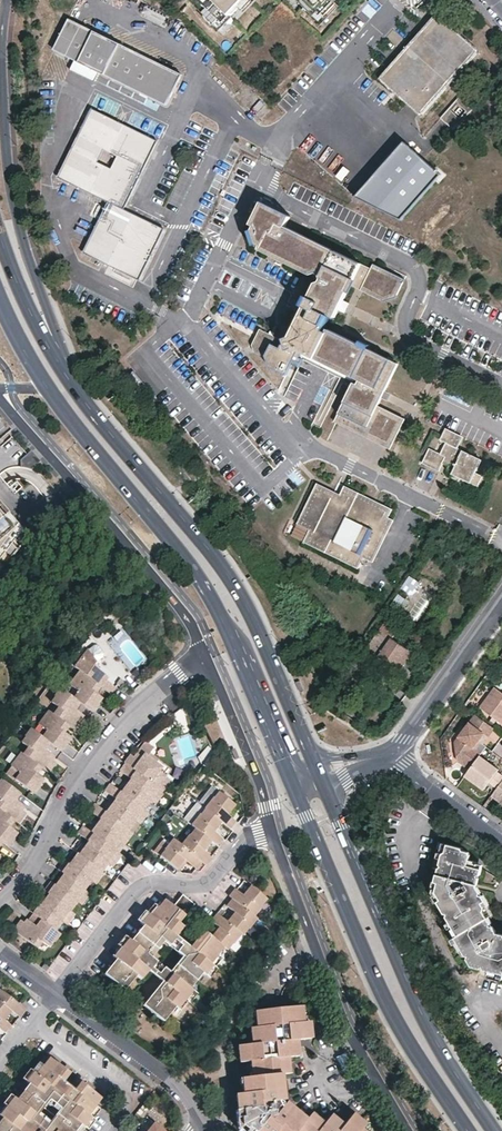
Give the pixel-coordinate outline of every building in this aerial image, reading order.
[(205,14),(214,23),(226,11),(230,14),(240,5),(244,0),(190,0),(205,14)] [(254,0),(244,0),(240,5),(245,10),(254,0)] [(310,15),(320,25),(325,19),(337,7),(331,1),(333,0),(294,0),(310,15)] [(320,28),(339,9),(337,7),(325,19),(320,25),(310,15),(308,16),(320,28)] [(217,30),(231,15),(230,14),(226,11),(214,23),(205,14),(203,16),(217,30)] [(477,50),(435,12),(376,77),(418,115),(455,74),(468,86),(472,81),(459,70),(477,50)] [(62,57),(77,26),(66,21),(51,52),(62,57)] [(178,75),(77,26),(62,57),(163,105),(178,75)] [(471,107),(458,95),(438,118),(451,129),(471,107)] [(154,141),(89,109),(56,177),(106,202),(81,253),(136,281),(162,229),(121,209),(154,141)] [(441,178),(405,144),(355,199),(401,223),(441,178)] [(341,313),(346,304),(353,290),(386,306),(398,302),(407,282),(376,267),(373,271),(284,228),(290,217),(261,203),(251,224),(253,225),(252,228),(257,243),(260,245),(258,248),(310,275),(317,273),(321,275),(325,283),(322,288),(319,288),(312,300),(308,298),(304,307),(308,310),(304,317),(300,315),(286,343),(262,332),(255,346),(257,355),(264,358),(267,357),(271,368),(287,377),(292,366),(300,369),(305,360),(301,358),(303,354),(358,381),(356,386),(338,423),(390,449),(404,422),(377,409),(398,367),(368,352),(368,351),(361,347),(360,349),(332,334),(330,336),(326,334),(333,321),(336,322),(341,313)] [(353,307),(346,304),(341,313),(348,316),(353,307)] [(301,358),(305,360),(356,386),(358,381),(303,354),(301,358)] [(464,440),(447,431),(436,453),(431,450),(424,466),(440,474),(442,469),(445,465),(450,467),(448,472),(454,475),(452,479),(460,484),(462,481),(476,488),(479,490),(484,479),(476,475),(482,463),(459,451),(464,440)] [(476,488),(462,481),(460,484),(459,487),(473,494),(476,488)] [(334,492),(316,483),(296,523),(309,530),(303,543),(357,571),(362,559),(372,564),(393,522),(387,519),(391,511),(339,483),(334,492)] [(10,546),(16,553),(27,539),(6,516),(5,516),(1,520),(0,519),(0,559),(10,546)] [(5,567),(16,553),(10,546),(0,559),(0,561),(5,567)] [(420,582),(411,574),(402,587),(412,594),(420,582)] [(339,618),(343,612),(334,604),(329,611),(339,618)] [(358,616),(366,620),(372,609),(364,605),(358,616)] [(398,630),(385,622),(367,649),(393,667),(389,672),(396,677),(402,681),(415,664),(408,659),(412,653),(392,638),(398,630)] [(101,676),(89,667),(92,662),(83,649),(69,667),(78,674),(93,685),(97,688),(107,695),(112,689),(102,682),(99,679),(101,676)] [(366,662),(355,654),(354,656),(365,664),(366,662)] [(365,664),(354,656),(349,662),(360,670),(365,664)] [(93,685),(78,674),(68,686),(81,695),(75,703),(78,705),(91,714),(96,707),(95,705),(98,700),(91,695),(88,692),(93,685)] [(91,695),(97,688),(93,685),(88,692),(91,695)] [(496,688),(481,708),(501,723),(501,692),(496,688)] [(78,705),(75,703),(58,690),(52,698),(53,699),(49,704),(56,709),(59,712),(54,718),(63,725),(66,727),(71,730),(78,720),(81,717),(73,711),(78,705)] [(59,712),(56,709),(51,716),(54,718),(59,712)] [(54,718),(51,716),(47,713),(37,726),(46,732),(41,739),(48,745),(60,754),(65,746),(64,745),(68,739),(61,734),(58,732),(63,725),(54,718)] [(484,743),(495,729),(476,715),(455,743),(458,762),(469,770),(480,755),(486,747),(486,745),(484,743)] [(71,730),(74,733),(82,723),(78,720),(71,730)] [(61,734),(66,727),(63,725),(58,732),(61,734)] [(48,745),(41,739),(28,730),(23,737),(24,738),(19,744),(28,750),(31,753),(26,760),(35,767),(39,770),(42,772),(49,762),(52,758),(43,752),(48,745)] [(158,773),(161,770),(155,765),(146,758),(149,755),(151,751),(151,749),(144,744),(133,760),(129,757),(123,765),(124,766),(153,787),(162,776),(158,773)] [(28,750),(23,757),(26,760),(31,753),(28,750)] [(157,762),(149,755),(146,758),(155,765),(157,762)] [(469,770),(465,775),(483,789),(488,782),(496,789),(501,781),(501,775),(496,771),(498,768),(480,755),(469,770)] [(26,760),(23,757),(20,756),(11,768),(19,774),(14,781),(33,795),(37,791),(39,788),(38,787),(42,781),(35,775),(31,773),(35,767),(26,760)] [(42,772),(45,774),(52,764),(49,762),(42,772)] [(133,789),(150,802),(158,791),(156,789),(153,787),(124,766),(119,773),(136,785),(133,789)] [(6,775),(14,781),(19,774),(11,768),(6,775)] [(156,789),(165,778),(162,776),(153,787),(156,789)] [(496,789),(492,795),(501,802),(501,781),(496,789)] [(0,782),(0,802),(3,804),(0,808),(0,813),(10,820),(14,823),(21,813),(17,811),(20,807),(14,803),(19,796),(0,782)] [(119,791),(123,795),(129,786),(125,783),(119,791)] [(118,808),(136,821),(144,810),(123,795),(119,791),(110,785),(104,792),(121,804),(118,808)] [(144,810),(150,802),(133,789),(129,786),(123,795),(144,810)] [(158,791),(150,802),(155,805),(163,794),(158,791)] [(204,809),(221,823),(229,829),(235,821),(227,815),(234,806),(217,792),(204,809)] [(103,811),(108,814),(114,805),(110,802),(103,811)] [(104,828),(121,840),(129,830),(108,814),(103,811),(95,805),(90,811),(107,824),(104,828)] [(129,830),(136,821),(118,808),(114,805),(108,814),(129,830)] [(214,832),(221,823),(204,809),(191,826),(194,829),(211,842),(216,846),(222,838),(214,832)] [(144,810),(136,821),(140,824),(148,814),(144,810)] [(8,850),(14,843),(12,842),(17,835),(9,829),(5,827),(10,820),(0,813),(0,844),(8,850)] [(14,823),(17,825),(24,816),(21,813),(14,823)] [(9,829),(14,823),(10,820),(5,827),(9,829)] [(93,833),(99,825),(96,822),(89,830),(93,833)] [(114,849),(121,840),(104,828),(99,825),(93,833),(114,849)] [(117,851),(114,849),(93,833),(89,830),(83,826),(78,833),(95,846),(92,850),(108,862),(117,851)] [(211,842),(194,829),(180,846),(197,860),(204,865),(210,858),(203,852),(211,842)] [(129,830),(121,840),(125,844),(134,833),(129,830)] [(191,867),(197,860),(180,846),(173,841),(160,857),(176,869),(183,861),(191,867)] [(80,854),(82,856),(88,847),(85,844),(78,853),(80,854)] [(82,856),(102,871),(108,862),(92,850),(88,847),(82,856)] [(445,856),(447,848),(442,847),(440,857),(437,856),(436,862),(440,863),(442,858),(445,856)] [(447,848),(445,856),(442,858),(440,863),(433,897),(448,929),(451,934),(455,936),(458,941),(454,943),(452,944),(454,949),(459,951),(462,958),(459,959),(468,976),(488,979),(488,976),(496,978),(498,981),(501,981),(501,940),(497,940),(488,923),(484,916),(485,912),(483,908),(487,906),(478,890),(482,872),(468,870),(469,865),(470,858),(468,855),(463,854),(460,851),(447,848)] [(121,855),(117,851),(108,862),(113,866),(121,855)] [(94,881),(102,871),(82,856),(80,854),(75,861),(77,863),(74,867),(94,881)] [(65,874),(87,890),(94,881),(74,867),(66,861),(59,869),(65,874)] [(106,874),(102,871),(94,881),(98,885),(106,874)] [(79,901),(87,890),(65,874),(60,880),(62,882),(59,886),(79,901)] [(51,893),(73,909),(79,901),(59,886),(52,881),(46,889),(51,893)] [(231,899),(253,917),(266,900),(250,887),(243,896),(235,890),(229,897),(231,899)] [(91,893),(87,890),(79,901),(83,904),(91,893)] [(64,920),(73,909),(51,893),(46,900),(48,902),(45,906),(64,920)] [(182,929),(192,916),(187,913),(193,905),(183,896),(173,908),(165,901),(158,909),(143,927),(131,942),(116,960),(103,975),(124,991),(136,976),(140,980),(147,970),(143,967),(151,958),(163,943),(171,934),(175,937),(182,929)] [(256,919),(253,917),(231,899),(225,906),(232,913),(224,922),(240,935),(242,937),(256,919)] [(58,929),(64,920),(45,906),(37,900),(30,909),(34,912),(58,929)] [(143,927),(158,909),(154,905),(145,916),(139,924),(143,927)] [(489,910),(487,906),(483,908),(485,912),(484,916),(488,923),(492,921),(488,912),(489,910)] [(77,913),(73,909),(64,920),(68,923),(77,913)] [(61,932),(58,929),(34,912),(29,918),(28,917),(25,921),(17,931),(33,943),(39,936),(42,939),(49,944),(54,939),(55,940),(61,932)] [(240,935),(224,922),(215,915),(210,922),(217,928),(210,937),(223,948),(227,951),(240,935)] [(193,918),(192,916),(182,929),(184,930),(193,918)] [(17,931),(25,921),(22,919),(14,929),(17,931)] [(449,935),(454,943),(458,941),(455,936),(451,934),(448,929),(445,930),(448,936),(449,935)] [(185,960),(181,957),(169,973),(173,976),(165,985),(164,985),(158,994),(154,991),(153,990),(147,998),(152,1001),(146,1009),(173,1030),(179,1023),(169,1014),(223,948),(210,937),(202,931),(196,940),(199,942),(192,951),(193,952),(185,960)] [(163,943),(169,947),(176,937),(175,937),(171,934),(163,943)] [(39,936),(33,943),(37,946),(42,939),(39,936)] [(169,947),(179,955),(186,946),(176,937),(169,947)] [(116,960),(131,942),(127,938),(117,950),(111,956),(116,960)] [(457,960),(459,959),(462,958),(459,951),(454,949),(452,944),(448,946),(450,951),(452,950),(457,960)] [(186,946),(179,955),(181,957),(185,960),(193,952),(192,951),(186,946)] [(153,969),(157,963),(151,958),(143,967),(147,970),(149,972),(151,968),(153,969)] [(167,971),(157,963),(153,969),(151,968),(149,972),(160,981),(167,971)] [(169,973),(167,971),(160,981),(161,982),(154,991),(158,994),(164,985),(165,985),(173,976),(169,973)] [(498,981),(496,978),(488,976),(488,979),(488,982),(497,983),(497,985),(501,985),(501,981),(498,981)] [(0,991),(0,1011),(7,1016),(14,1007),(22,1013),(27,1005),(21,1000),(3,986),(0,991)] [(299,1003),(251,1009),(253,1026),(247,1026),(248,1043),(235,1045),(237,1060),(248,1059),(250,1075),(239,1076),(241,1092),(233,1093),(235,1108),(234,1108),(236,1127),(241,1130),(365,1130),(361,1128),(365,1123),(352,1112),(343,1124),(334,1117),(330,1113),(323,1122),(310,1111),(304,1117),(292,1108),(290,1110),(287,1108),(284,1110),(280,1107),(282,1102),(281,1099),(276,1097),(276,1093),(277,1093),(279,1091),(279,1087),(282,1087),(279,1071),(288,1070),(286,1054),(296,1052),(295,1047),(294,1037),(309,1035),(307,1019),(301,1019),(299,1003)] [(0,1011),(0,1024),(6,1029),(13,1021),(7,1016),(0,1011)] [(52,1054),(0,1121),(0,1130),(80,1130),(78,1130),(105,1095),(84,1079),(78,1087),(87,1094),(80,1102),(60,1087),(67,1078),(73,1070),(52,1054)] [(78,1087),(67,1078),(60,1087),(80,1102),(87,1094),(78,1087)]
